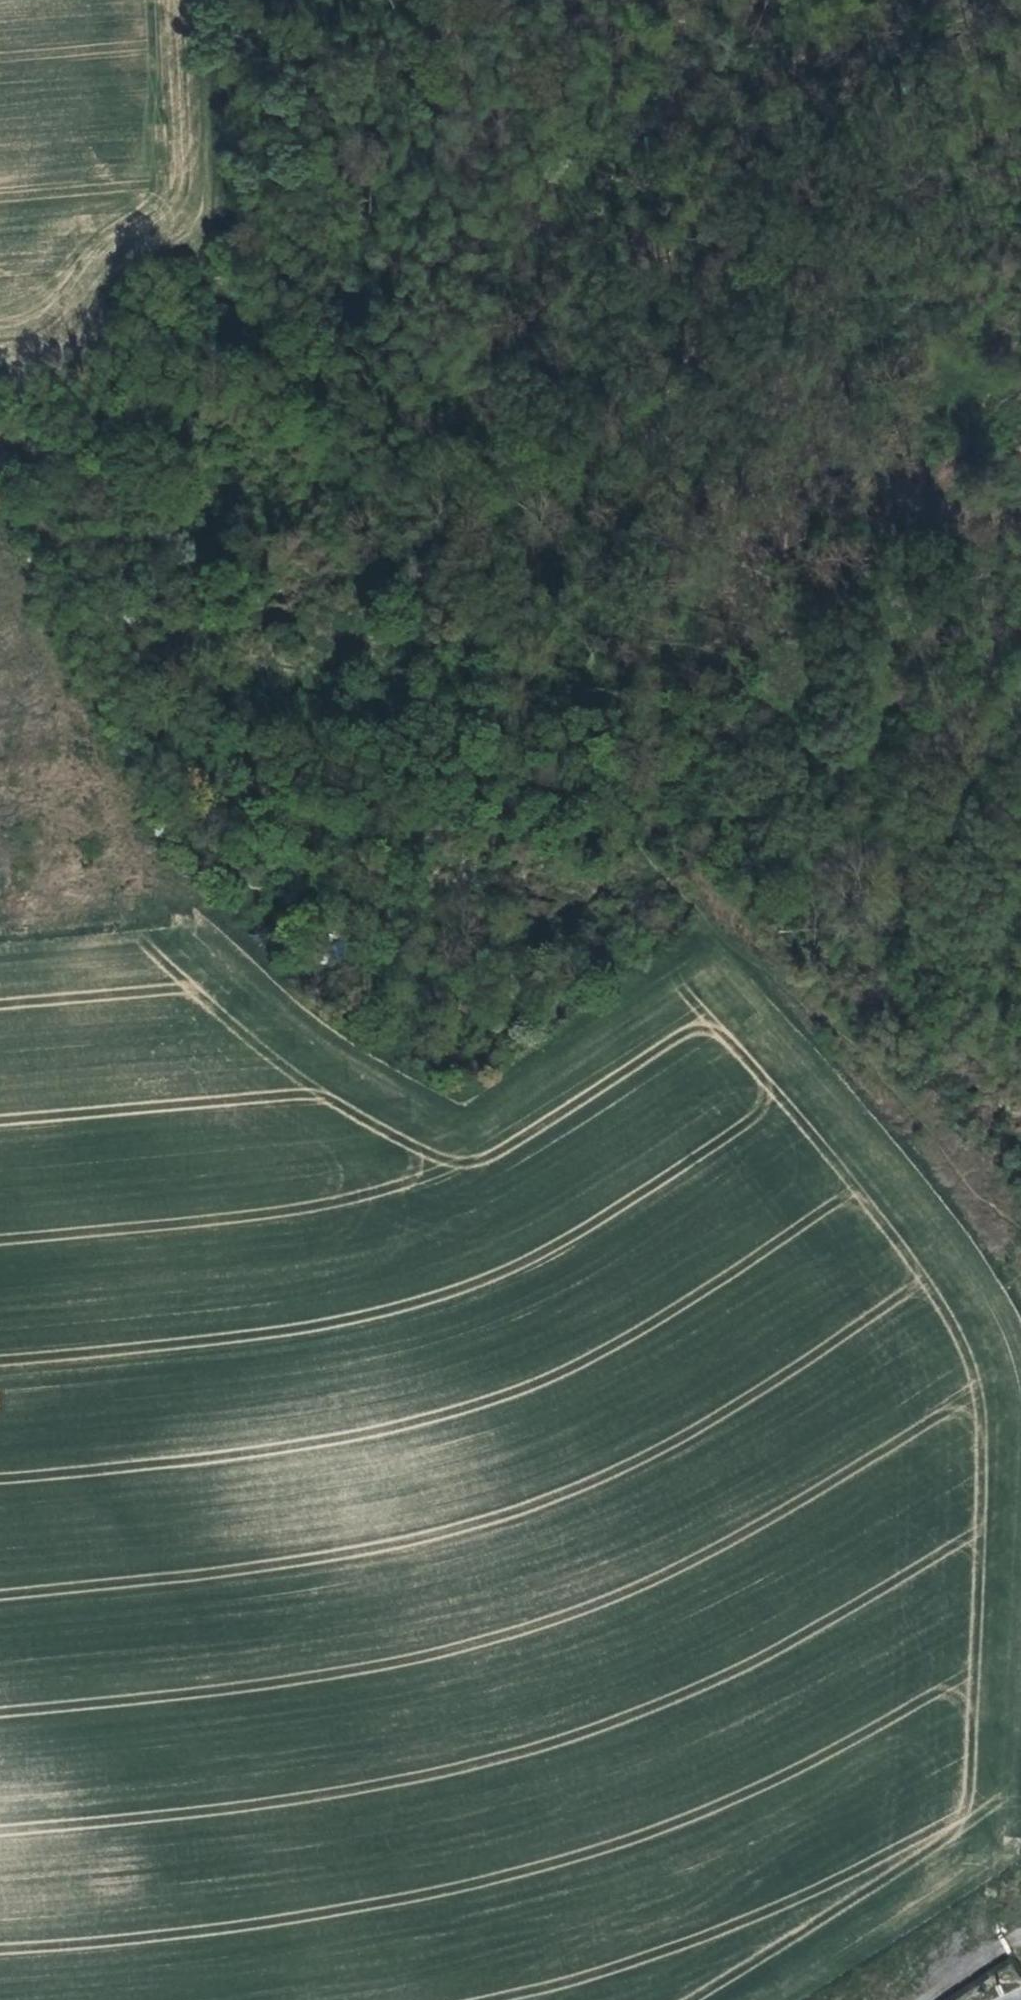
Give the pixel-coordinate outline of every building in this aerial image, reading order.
[(1016,1139),(1009,1148),(1020,1157),(1020,1143),(1016,1139)]
